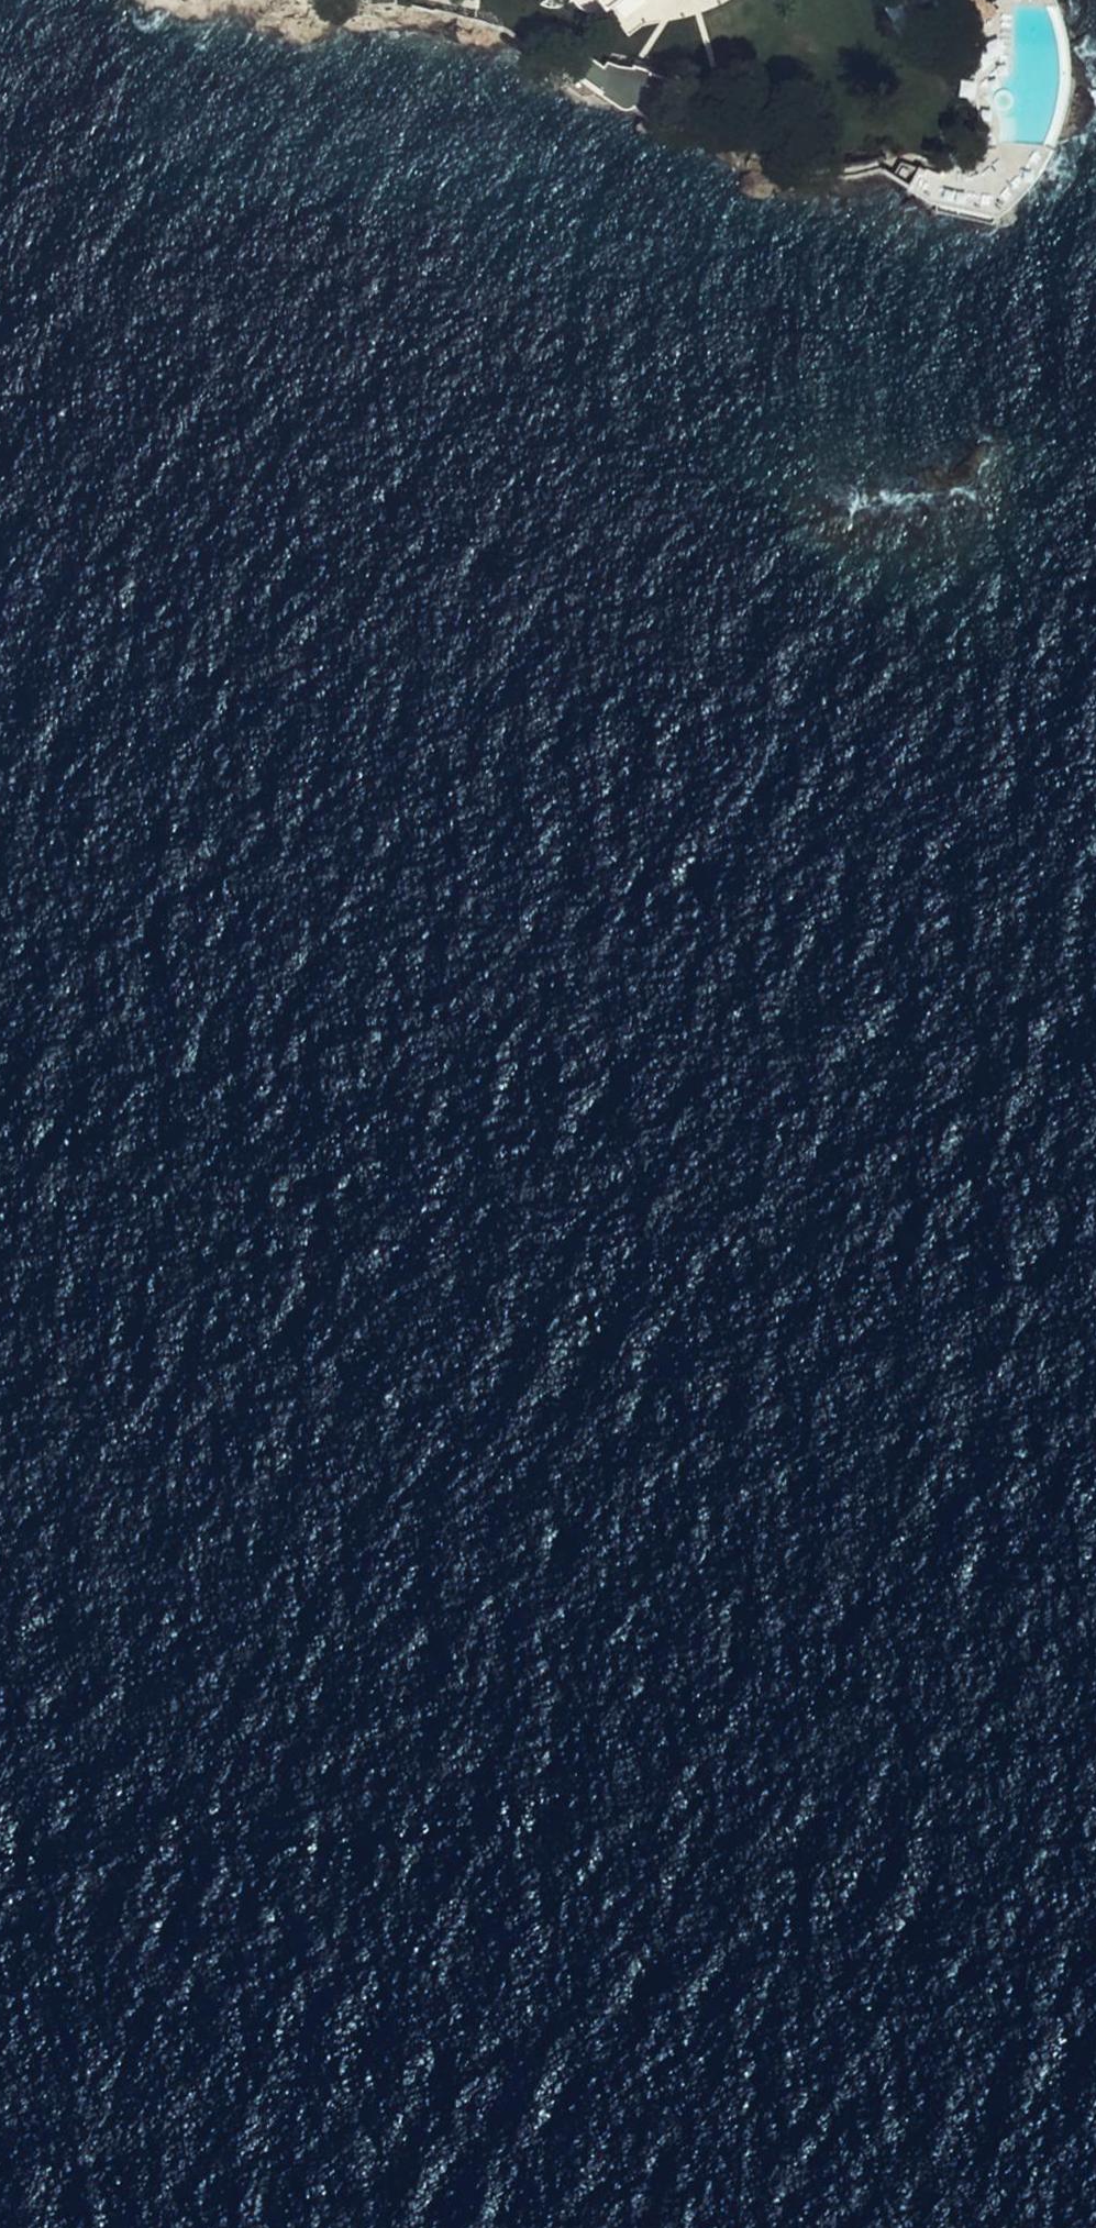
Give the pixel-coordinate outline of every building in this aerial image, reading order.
[(584,5),(592,8),(600,9),(608,9),(616,3),(620,0),(578,0),(584,5)] [(968,23),(999,10),(995,0),(958,0),(968,23)] [(588,44),(576,60),(601,77),(618,90),(620,97),(624,99),(630,101),(635,100),(640,95),(645,89),(656,106),(694,111),(689,108),(685,102),(684,95),(686,90),(689,86),(695,83),(692,75),(659,65),(659,62),(639,57),(638,60),(613,54),(611,59),(594,50),(588,44)] [(601,77),(576,60),(573,65),(603,89),(620,97),(618,90),(601,77)] [(909,157),(901,168),(915,179),(920,162),(909,157)] [(901,168),(918,186),(927,165),(920,162),(915,179),(901,168)]
